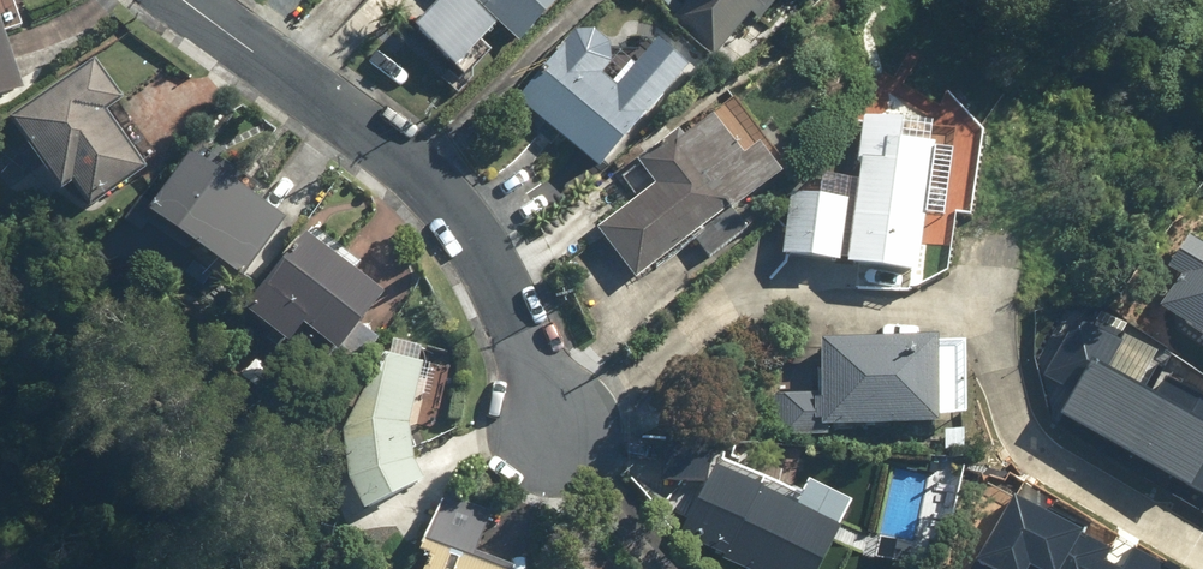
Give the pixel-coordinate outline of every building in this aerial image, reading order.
[(519,46),(564,0),(403,0),(391,12),(451,69),(495,24),(519,46)] [(777,0),(689,0),(672,18),(721,62),(777,0)] [(25,94),(0,16),(0,102),(25,94)] [(517,101),(599,173),(689,71),(657,43),(617,89),(602,76),(611,65),(611,46),(593,31),(578,32),(566,45),(560,52),(517,101)] [(94,59),(9,121),(60,191),(69,184),(90,214),(148,173),(106,115),(125,101),(94,59)] [(636,200),(596,229),(636,283),(729,214),(730,216),(782,178),(758,147),(743,157),(713,117),(685,138),(679,131),(637,162),(640,166),(621,180),(636,200)] [(912,277),(918,277),(925,222),(942,224),(947,186),(930,184),(935,147),(901,142),(904,124),(863,119),(856,165),(862,165),(848,268),(857,269),(854,288),(909,296),(912,277)] [(147,214),(242,283),(287,223),(191,153),(147,214)] [(1160,300),(1202,329),(1202,243),(1187,233),(1165,265),(1178,274),(1160,300)] [(385,297),(305,234),(243,311),(289,348),(303,330),(337,357),(385,297)] [(1065,416),(1202,497),(1202,397),(1164,375),(1154,392),(1110,367),(1130,333),(1079,303),(1040,368),(1079,391),(1065,416)] [(820,342),(821,395),(777,396),(777,433),(825,432),(825,430),(938,429),(937,341),(820,342)] [(409,426),(424,364),(384,354),(384,356),(341,434),(348,482),(364,514),(424,484),(414,463),(409,426)] [(841,533),(838,531),(841,524),(761,483),(757,491),(722,473),(685,546),(731,568),(822,568),(841,533)] [(517,568),(476,554),(478,550),(491,514),(449,496),(442,500),(427,531),(426,531),(423,539),(418,553),(429,557),(425,568),(517,568)] [(980,568),(981,568),(1116,568),(1101,561),(1107,548),(1016,501),(980,568)] [(1140,550),(1130,568),(1177,568),(1140,550)]
